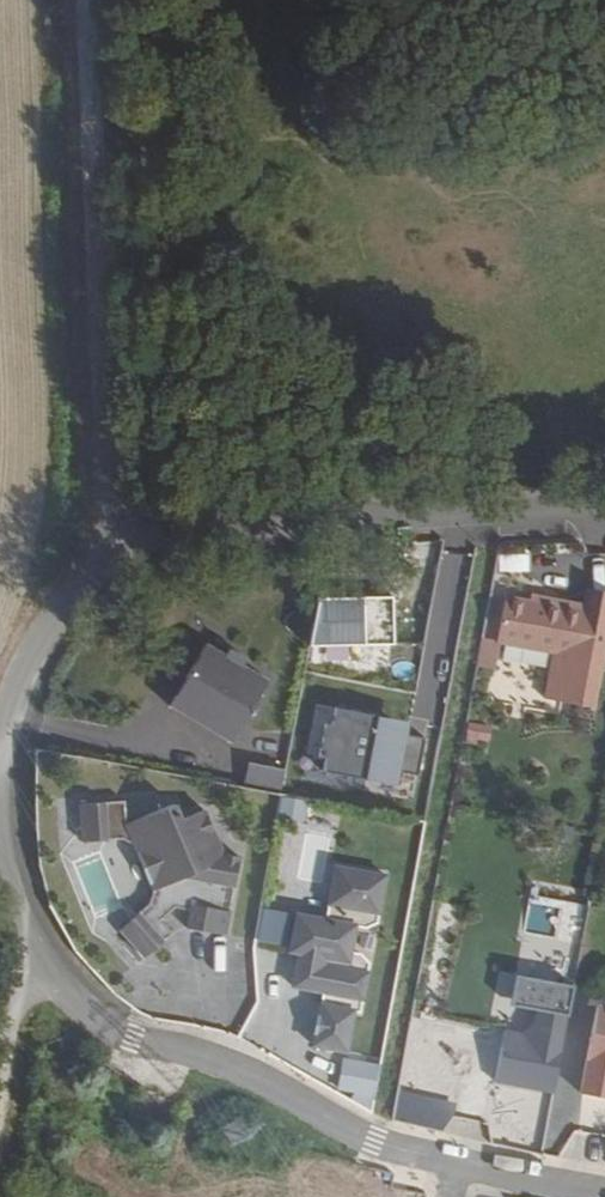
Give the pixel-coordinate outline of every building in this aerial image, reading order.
[(441,550),(424,639),(452,645),(469,556),(441,550)] [(496,572),(528,571),(527,553),(496,554),(496,572)] [(587,603),(556,596),(554,603),(586,610),(587,603)] [(389,669),(391,600),(313,598),(311,667),(389,669)] [(587,603),(586,610),(554,603),(531,598),(529,605),(522,641),(576,652),(567,699),(604,707),(604,607),(587,603)] [(522,641),(529,605),(521,603),(514,640),(522,641)] [(481,639),(475,667),(494,671),(500,643),(481,639)] [(517,667),(522,641),(514,640),(507,639),(501,664),(517,667)] [(232,746),(270,687),(240,667),(244,661),(225,650),(222,656),(205,645),(167,704),(232,746)] [(405,734),(407,724),(333,710),(330,726),(323,725),(318,755),(325,756),(321,773),(395,787),(397,776),(417,780),(425,738),(405,734)] [(465,728),(461,743),(485,749),(489,734),(465,728)] [(244,784),(282,789),(285,768),(247,763),(244,784)] [(306,823),(309,799),(278,796),(275,819),(306,823)] [(168,806),(121,826),(119,803),(75,806),(78,843),(103,842),(129,848),(151,898),(151,900),(114,932),(140,961),(177,929),(219,937),(234,859),(218,856),(199,811),(175,821),(168,806)] [(377,915),(384,874),(331,865),(324,906),(327,907),(325,919),(294,913),(287,953),(295,954),(289,987),(307,990),(305,1001),(320,1004),(313,1047),(347,1053),(354,1010),(360,1010),(362,999),(364,1000),(369,972),(366,972),(368,963),(360,953),(350,952),(354,928),(363,929),(375,923),(376,915),(377,915)] [(254,946),(286,950),(291,912),(258,908),(254,946)] [(552,1092),(571,989),(510,978),(492,1081),(552,1092)] [(596,1079),(604,1081),(604,1035),(596,1079)] [(447,1131),(453,1105),(400,1093),(394,1119),(447,1131)]
